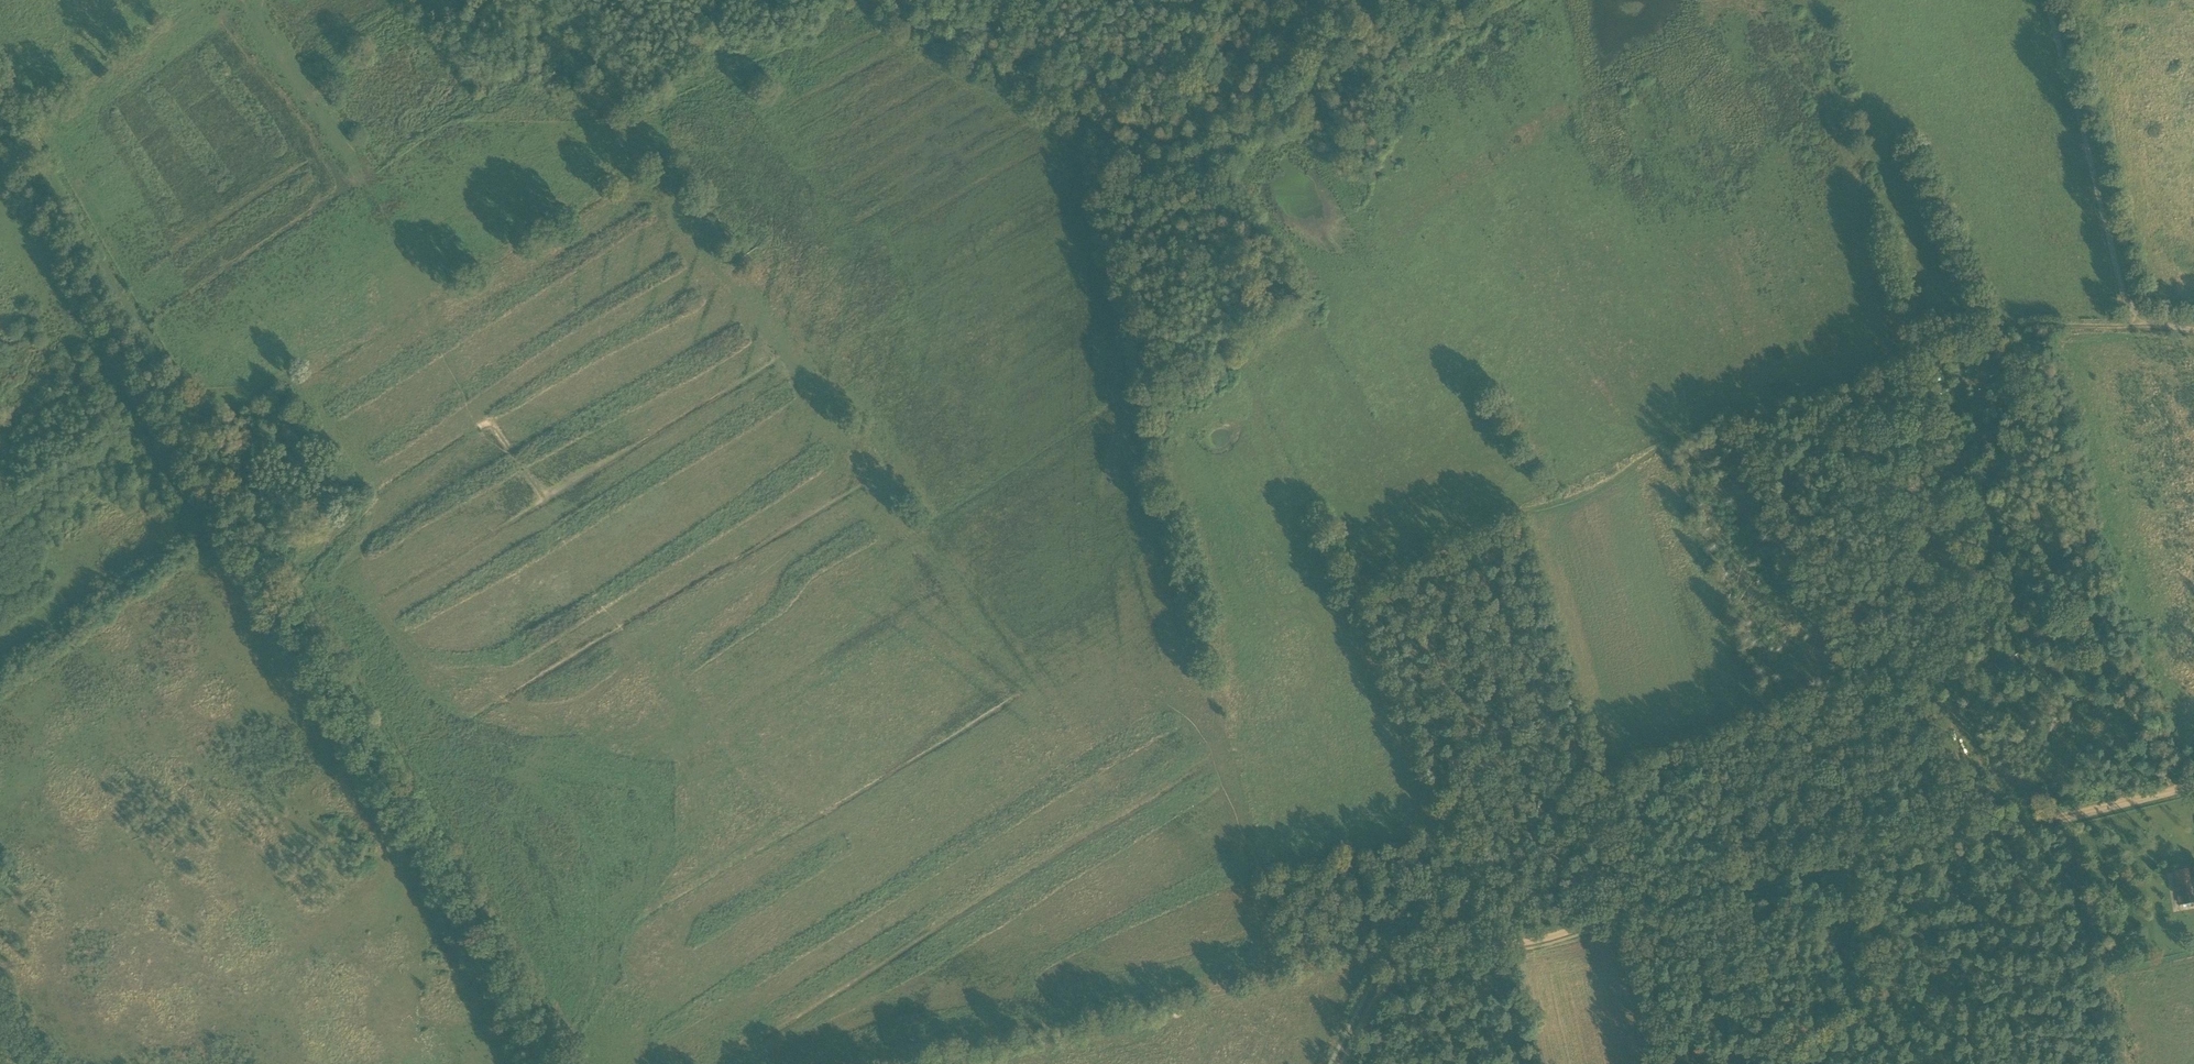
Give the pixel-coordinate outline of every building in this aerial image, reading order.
[(1926,361),(1931,376),(1942,372),(1937,357),(1926,361)] [(2005,412),(2008,423),(2017,421),(2014,410),(2005,412)] [(2007,650),(1994,663),(2003,672),(2016,659),(2007,650)] [(2175,879),(2177,889),(2179,905),(2193,903),(2190,877),(2175,879)]
